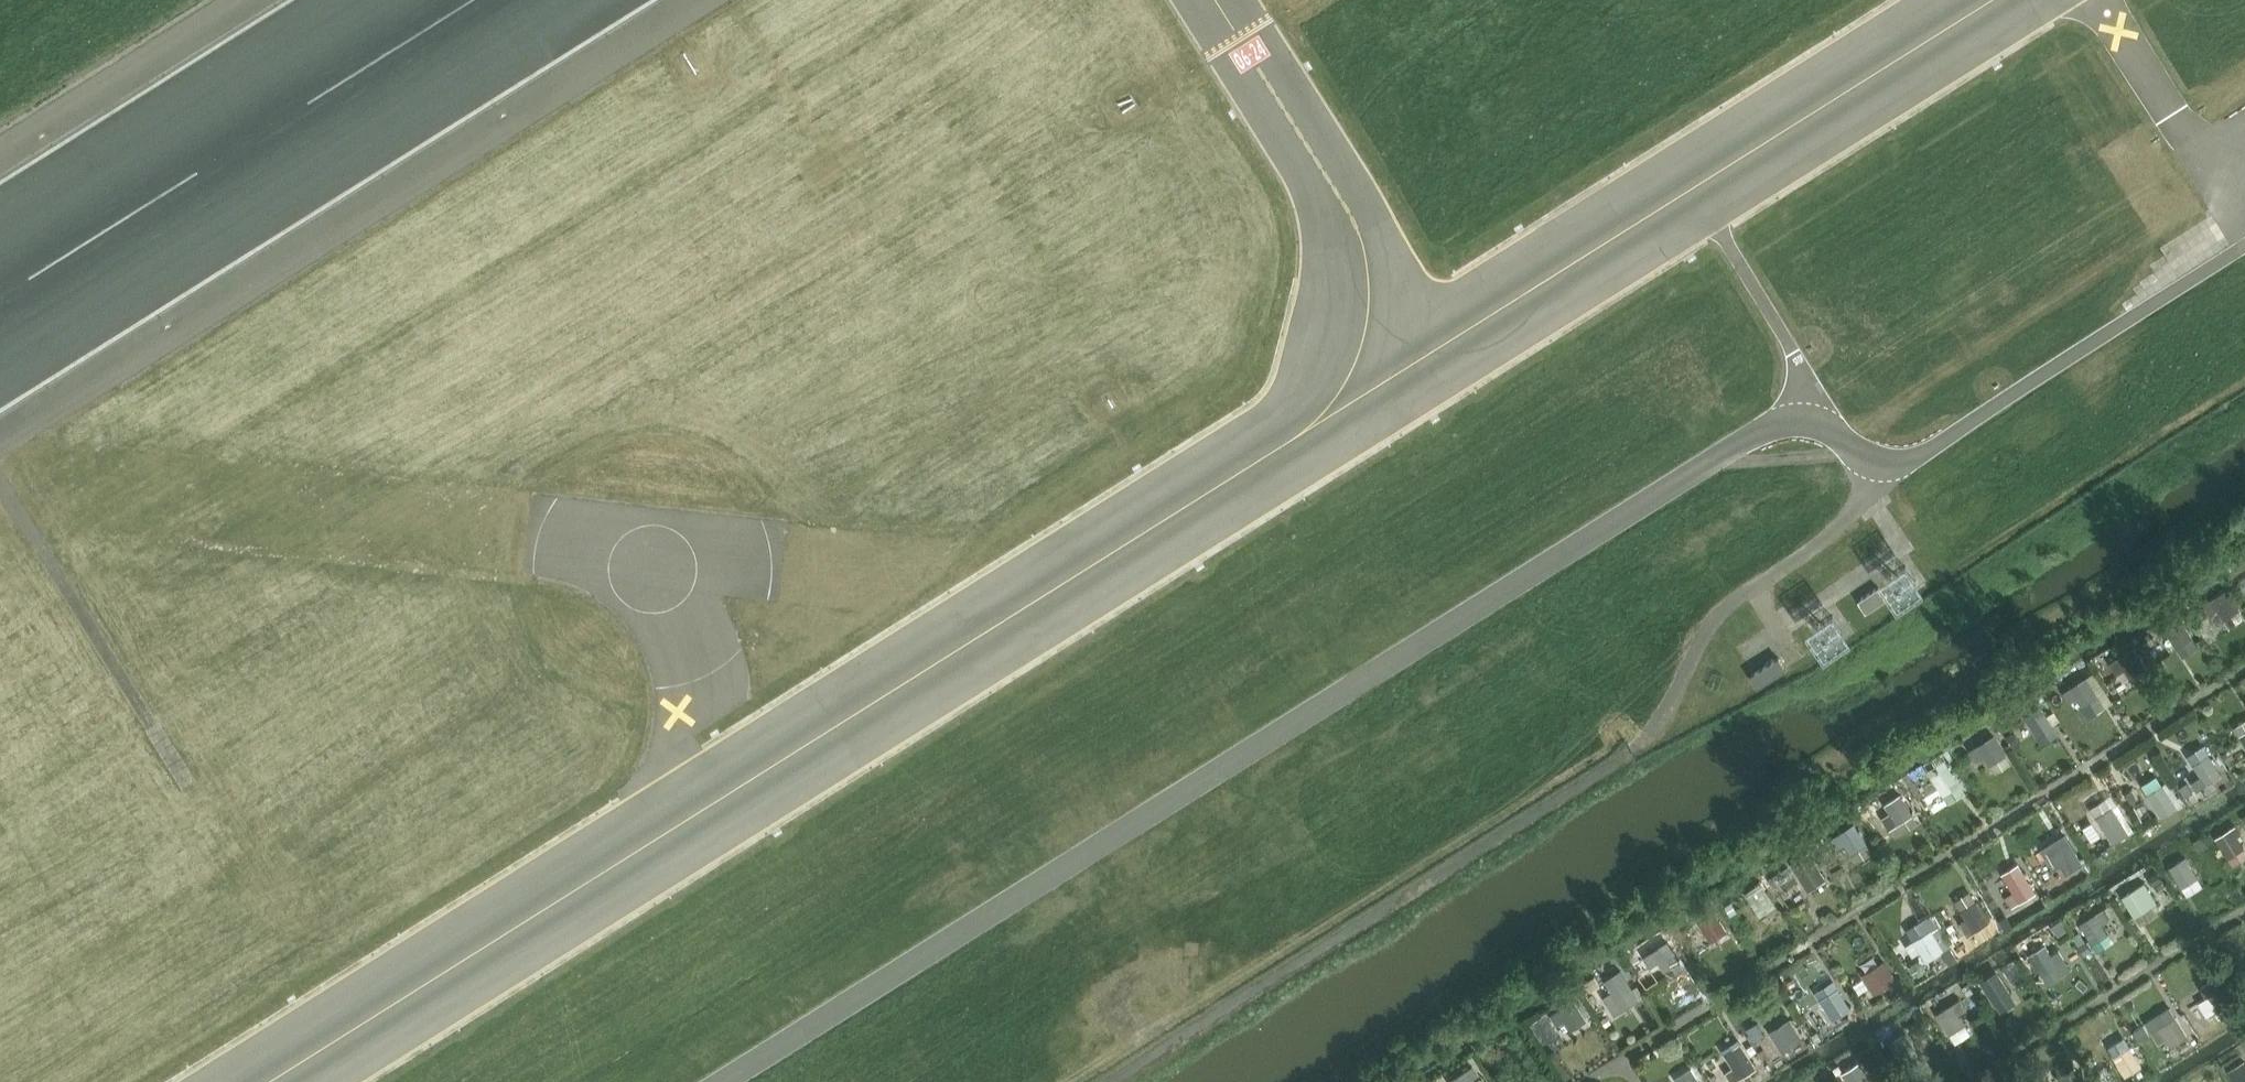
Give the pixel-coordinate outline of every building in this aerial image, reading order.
[(2240,607),(2228,588),(2205,603),(2211,612),(2218,607),(2224,617),(2240,607)] [(2193,637),(2181,617),(2165,627),(2177,647),(2193,637)] [(2147,667),(2134,647),(2119,657),(2110,662),(2117,674),(2127,668),(2132,676),(2147,667)] [(1759,685),(1786,668),(1779,657),(1752,674),(1759,685)] [(2100,697),(2087,677),(2063,692),(2070,703),(2079,698),(2085,706),(2100,697)] [(2053,725),(2041,706),(2025,716),(2037,735),(2053,725)] [(2006,754),(1994,733),(1970,749),(1977,760),(1984,755),(1990,764),(2006,754)] [(2221,773),(2209,754),(2194,764),(2207,783),(2221,773)] [(1960,784),(1948,765),(1933,774),(1945,794),(1960,784)] [(2178,809),(2162,783),(2148,793),(2164,818),(2178,809)] [(1915,813),(1903,793),(1887,803),(1893,812),(1884,817),(1890,828),(1899,823),(1915,813)] [(2128,833),(2117,813),(2112,805),(2096,815),(2113,841),(2128,833)] [(1869,841),(1857,822),(1842,832),(1832,837),(1839,848),(1848,842),(1854,851),(1869,841)] [(2232,827),(2217,836),(2235,864),(2244,858),(2244,847),(2232,827)] [(2082,862),(2069,842),(2054,851),(2067,871),(2082,862)] [(1810,851),(1793,862),(1805,881),(1810,890),(1829,878),(1810,851)] [(2197,875),(2185,856),(2169,866),(2181,885),(2197,875)] [(2036,891),(2024,871),(2007,881),(2014,891),(2006,896),(2012,906),(2036,891)] [(1777,905),(1761,881),(1745,892),(1760,916),(1777,905)] [(2158,902),(2145,882),(2123,896),(2136,916),(2158,902)] [(1989,920),(1976,900),(1961,910),(1966,917),(1960,921),(1968,934),(1974,929),(1989,920)] [(1728,930),(1715,911),(1701,920),(1701,921),(1692,927),(1699,939),(1709,933),(1713,940),(1728,930)] [(2107,931),(2095,912),(2080,922),(2092,941),(2107,931)] [(1945,949),(1933,928),(1906,945),(1912,955),(1920,950),(1927,961),(1945,949)] [(1683,960),(1670,940),(1654,950),(1645,955),(1652,967),(1661,962),(1666,971),(1683,960)] [(2057,964),(2045,944),(2030,953),(2042,973),(2057,964)] [(1897,978),(1884,958),(1862,973),(1874,993),(1897,978)] [(1630,983),(1621,970),(1607,979),(1615,991),(1605,997),(1617,1015),(1640,1001),(1630,983)] [(2011,993),(1999,975),(1984,984),(1996,1003),(2011,993)] [(2188,994),(2206,1023),(2235,1005),(2217,977),(2188,994)] [(1852,1009),(1833,981),(1817,992),(1822,998),(1835,1020),(1852,1009)] [(1590,1019),(1577,998),(1551,1014),(1558,1025),(1567,1020),(1573,1030),(1590,1019)] [(1960,998),(1953,1003),(1937,1013),(1949,1032),(1965,1022),(1960,1015),(1968,1010),(1960,998)] [(2189,1036),(2170,1007),(2155,1016),(2160,1025),(2152,1030),(2159,1043),(2167,1038),(2171,1047),(2189,1036)] [(1802,1037),(1790,1018),(1770,1030),(1784,1052),(1804,1039),(1802,1037)] [(1918,1051),(1906,1032),(1891,1042),(1903,1061),(1918,1051)] [(1738,1077),(1755,1066),(1739,1043),(1722,1053),(1725,1057),(1738,1077)] [(2143,1065),(2130,1044),(2112,1055),(2126,1076),(2143,1065)] [(2244,1048),(2221,1062),(2233,1081),(2244,1081),(2244,1049),(2244,1048)] [(1859,1062),(1844,1072),(1851,1081),(1869,1081),(1871,1081),(1859,1062)] [(1473,1079),(1480,1075),(1473,1065),(1449,1080),(1450,1081),(1474,1081),(1473,1079)]
